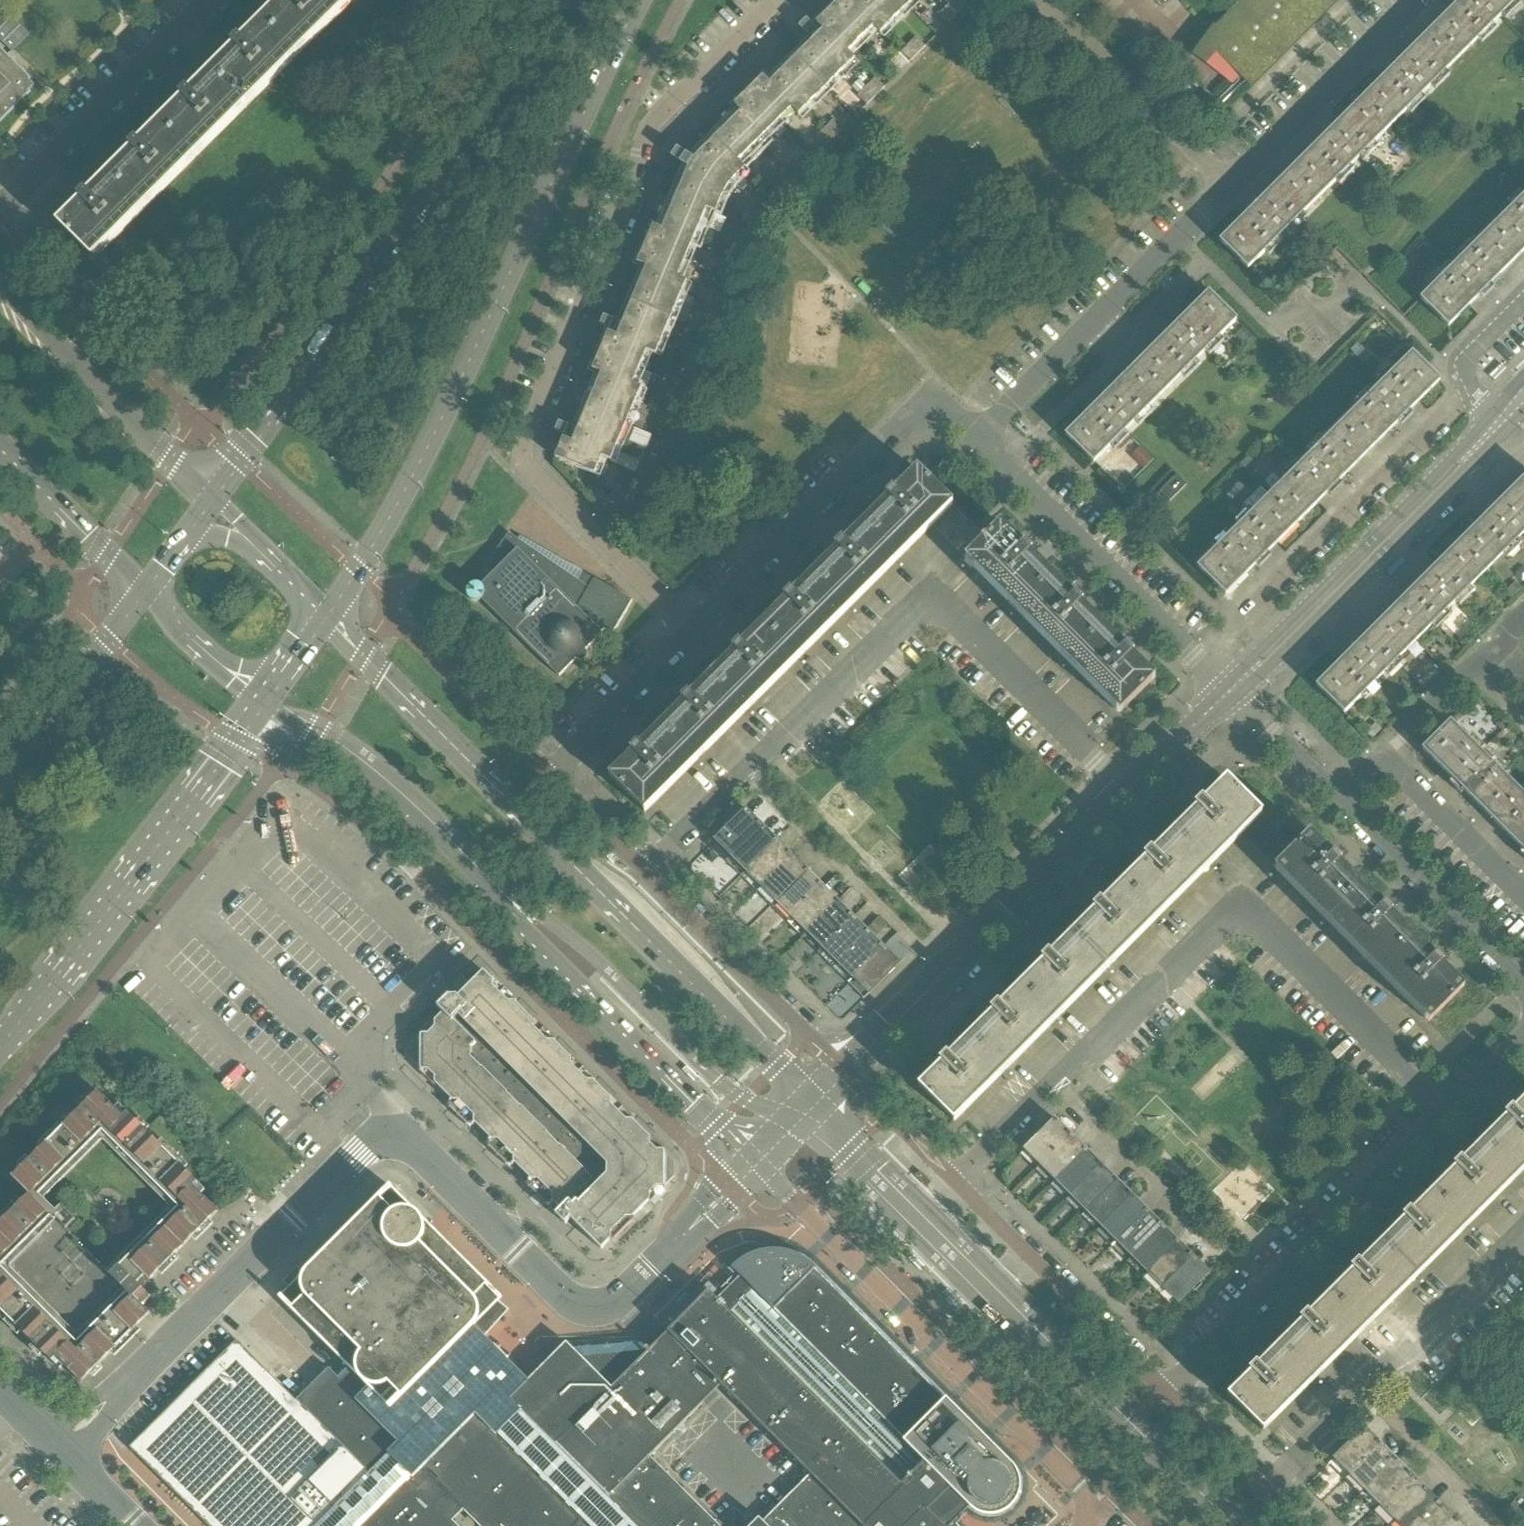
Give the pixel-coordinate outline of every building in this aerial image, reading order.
[(241,42),(238,39),(230,46),(233,49),(189,93),(186,91),(179,98),(182,101),(138,144),(135,141),(128,149),(131,152),(87,196),(84,193),(77,200),(80,203),(57,225),(93,261),(354,0),(283,0),(241,42)] [(554,432),(564,436),(555,458),(594,475),(602,457),(611,461),(615,451),(640,462),(645,450),(646,448),(629,441),(635,429),(626,425),(642,388),(633,384),(647,352),(655,355),(687,282),(678,278),(692,245),(700,249),(723,195),(729,197),(736,186),(732,182),(773,141),(766,135),(791,109),(798,116),(855,60),(848,53),(873,28),(880,34),(914,0),(853,0),(851,2),(849,0),(839,0),(813,26),(806,19),(798,26),(812,40),(769,84),(763,77),(734,106),(740,112),(713,140),(693,160),(677,148),(671,157),(687,168),(662,230),(653,226),(645,244),(637,264),(646,267),(622,323),(604,316),(599,326),(609,330),(592,370),(601,374),(577,430),(559,422),(554,432)] [(948,5),(957,14),(966,5),(961,0),(953,0),(948,5)] [(1215,30),(1214,28),(1194,56),(1231,83),(1239,76),(1250,87),(1336,0),(1335,0),(1245,0),(1215,30)] [(1240,220),(1220,241),(1248,269),(1517,0),(1461,0),(1240,220)] [(5,40),(22,23),(0,1),(0,36),(5,40)] [(957,14),(948,5),(939,14),(948,23),(957,14)] [(916,37),(907,46),(916,55),(925,46),(916,37)] [(916,55),(907,46),(898,55),(907,64),(916,55)] [(31,91),(29,90),(34,84),(29,79),(31,78),(0,47),(0,122),(31,91)] [(875,78),(866,87),(875,96),(884,87),(875,78)] [(875,96),(866,87),(857,96),(866,105),(875,96)] [(834,119),(825,128),(834,137),(843,128),(834,119)] [(834,137),(825,128),(816,137),(825,146),(834,137)] [(1520,158),(1513,153),(1506,160),(1513,166),(1520,158)] [(793,159),(784,168),(794,177),(802,169),(793,159)] [(1381,176),(1388,170),(1379,160),(1371,167),(1381,176)] [(794,177),(784,168),(775,177),(784,186),(794,177)] [(1420,299),(1448,327),(1523,251),(1523,195),(1420,299)] [(735,238),(730,249),(742,254),(747,243),(735,238)] [(1413,253),(1422,262),(1436,249),(1427,240),(1413,253)] [(742,254),(730,249),(725,261),(737,266),(742,254)] [(712,291),(707,302),(719,308),(724,296),(712,291)] [(1208,292),(1086,414),(1065,435),(1093,463),(1236,320),(1208,292)] [(719,308),(707,302),(702,314),(714,319),(719,308)] [(1253,337),(1243,327),(1234,335),(1244,346),(1253,337)] [(690,344),(685,356),(697,361),(702,349),(690,344)] [(1412,352),(1299,465),(1197,567),(1225,594),(1440,380),(1412,352)] [(697,361),(685,356),(680,368),(692,373),(697,361)] [(667,397),(662,409),(674,414),(679,402),(667,397)] [(674,414),(662,409),(657,421),(669,426),(674,414)] [(645,450),(640,462),(652,467),(657,455),(645,450)] [(1134,459),(1144,468),(1153,459),(1143,450),(1134,459)] [(1248,456),(1239,464),(1246,471),(1255,463),(1248,456)] [(652,467),(640,462),(635,474),(647,478),(652,467)] [(887,499),(865,521),(901,557),(909,549),(891,531),(899,523),(907,516),(914,508),(932,525),(949,542),(969,521),(952,505),(917,469),(894,492),(891,489),(884,496),(887,499)] [(1159,492),(1160,492),(1169,502),(1186,485),(1176,475),(1176,476),(1161,492),(1160,491),(1159,492)] [(1478,522),(1316,685),(1343,713),(1523,532),(1523,477),(1478,522)] [(1239,480),(1228,490),(1237,499),(1248,488),(1239,480)] [(924,533),(932,525),(914,508),(907,516),(924,533)] [(907,516),(899,523),(917,541),(924,533),(907,516)] [(836,550),(814,572),(850,608),(859,598),(841,580),(849,571),(857,563),(864,556),(872,548),(891,566),(901,557),(865,521),(843,543),(840,540),(833,547),(836,550)] [(977,530),(969,521),(949,542),(957,550),(977,530)] [(891,531),(909,549),(917,541),(899,523),(891,531)] [(986,538),(965,559),(974,569),(992,551),(1001,559),(1008,567),(1016,575),(1024,582),(1006,601),(1017,611),(1052,575),(1030,554),(1033,551),(1026,543),(1023,546),(1001,523),(986,538)] [(986,538),(977,530),(957,550),(965,559),(986,538)] [(578,606),(588,588),(509,533),(483,569),(491,575),(481,585),(480,584),(478,583),(477,583),(475,583),(473,583),(472,584),(470,585),(469,586),(468,587),(467,589),(467,590),(466,592),(467,594),(467,596),(468,597),(469,598),(470,600),(472,601),(473,601),(475,602),(477,602),(478,601),(480,601),(481,600),(559,677),(576,660),(577,661),(579,661),(580,662),(581,662),(583,661),(584,661),(585,660),(586,659),(587,657),(587,656),(587,654),(587,653),(586,652),(585,651),(602,634),(601,633),(604,630),(598,626),(574,613),(578,606)] [(883,574),(891,566),(872,548),(864,556),(883,574)] [(992,551),(974,569),(983,577),(1001,559),(992,551)] [(875,582),(883,574),(864,556),(857,563),(875,582)] [(1008,567),(1001,559),(983,577),(990,585),(1008,567)] [(857,563),(849,571),(867,590),(875,582),(857,563)] [(990,585),(998,593),(1016,575),(1008,567),(990,585)] [(841,580),(859,598),(867,590),(849,571),(841,580)] [(785,601),(763,623),(799,659),(809,648),(791,630),(799,622),(806,614),(814,606),(822,598),(840,617),(850,608),(814,572),(792,594),(790,591),(782,598),(785,601)] [(998,593),(1006,601),(1024,582),(1016,575),(998,593)] [(1074,597),(1052,575),(1017,611),(1026,621),(1044,602),(1053,610),(1061,618),(1068,625),(1077,633),(1058,652),(1067,662),(1103,626),(1081,604),(1084,601),(1077,594),(1074,597)] [(594,579),(588,588),(578,606),(574,613),(598,626),(604,630),(613,634),(632,601),(594,579)] [(833,625),(840,617),(822,598),(814,606),(833,625)] [(1044,602),(1026,621),(1034,629),(1053,610),(1044,602)] [(825,632),(833,625),(814,606),(806,614),(825,632)] [(1061,618),(1053,610),(1034,629),(1042,637),(1061,618)] [(1486,613),(1478,620),(1483,626),(1491,618),(1486,613)] [(806,614),(799,622),(817,640),(825,632),(806,614)] [(1042,637),(1050,644),(1068,625),(1061,618),(1042,637)] [(791,630),(809,648),(817,640),(799,622),(791,630)] [(734,652),(712,674),(748,710),(757,700),(739,682),(747,674),(755,666),(763,658),(770,651),(788,669),(799,659),(763,623),(741,645),(738,642),(731,649),(734,652)] [(1050,644),(1058,652),(1077,633),(1068,625),(1050,644)] [(1125,648),(1103,626),(1067,662),(1077,672),(1096,653),(1104,660),(1112,668),(1121,677),(1129,685),(1110,704),(1119,713),(1155,678),(1132,655),(1135,652),(1128,645),(1125,648)] [(1458,641),(1463,646),(1470,639),(1465,634),(1458,641)] [(781,677),(788,669),(770,651),(763,658),(781,677)] [(1096,653),(1077,672),(1085,680),(1104,660),(1096,653)] [(773,685),(781,677),(763,658),(755,666),(773,685)] [(1085,680),(1093,688),(1112,668),(1104,660),(1085,680)] [(755,666),(747,674),(765,692),(773,685),(755,666)] [(1093,688),(1102,696),(1121,677),(1112,668),(1093,688)] [(683,703),(661,725),(697,761),(707,751),(689,732),(697,725),(704,717),(712,709),(720,701),(738,720),(748,710),(712,674),(690,696),(687,693),(680,700),(683,703)] [(739,682),(757,700),(765,692),(747,674),(739,682)] [(1102,696),(1110,704),(1129,685),(1121,677),(1102,696)] [(730,727),(738,720),(720,701),(712,709),(730,727)] [(723,735),(730,727),(712,709),(704,717),(723,735)] [(1506,722),(1500,716),(1495,722),(1500,728),(1506,722)] [(704,717),(697,725),(715,743),(723,735),(704,717)] [(1523,851),(1523,795),(1450,721),(1422,749),(1523,851)] [(697,761),(661,725),(639,747),(637,744),(629,751),(632,754),(609,777),(645,813),(655,803),(637,785),(645,777),(652,769),(661,761),(668,753),(686,771),(697,761)] [(689,732),(707,751),(715,743),(697,725),(689,732)] [(679,779),(686,771),(668,753),(661,761),(679,779)] [(670,787),(679,779),(661,761),(652,769),(670,787)] [(663,795),(670,787),(652,769),(645,777),(663,795)] [(655,803),(663,795),(645,777),(637,785),(655,803)] [(1464,987),(1454,977),(1441,964),(1444,961),(1437,954),(1434,957),(1390,913),(1393,910),(1386,903),(1383,906),(1339,862),(1342,860),(1335,852),(1332,855),(1310,833),(1295,847),(1286,840),(1279,832),(1261,814),(1226,778),(1203,801),(1200,798),(1193,805),(1196,808),(1152,852),(1149,849),(1142,856),(1145,859),(1123,881),(1101,903),(1098,900),(1091,907),(1094,910),(1050,954),(1047,951),(1040,958),(1043,962),(999,1005),(996,1002),(989,1009),(992,1013),(948,1056),(945,1053),(938,1060),(941,1063),(918,1086),(954,1122),(964,1111),(972,1102),(980,1095),(988,1087),(996,1079),(1014,1061),(1023,1053),(1030,1046),(1038,1038),(1046,1030),(1067,1009),(1075,1001),(1082,993),(1091,985),(1098,977),(1118,958),(1126,950),(1134,942),(1142,934),(1150,926),(1171,905),(1179,897),(1187,889),(1195,881),(1202,873),(1217,858),(1226,850),(1233,843),(1241,835),(1259,852),(1267,859),(1275,868),(1274,869),(1284,878),(1292,886),(1300,894),(1308,903),(1316,911),(1334,929),(1342,937),(1350,945),(1359,953),(1367,961),(1386,981),(1394,988),(1402,996),(1410,1005),(1418,1013),(1428,1023),(1464,987)] [(716,840),(732,855),(762,826),(746,810),(716,840)] [(732,855),(747,871),(777,841),(762,826),(732,855)] [(747,871),(763,886),(792,856),(777,841),(747,871)] [(763,886),(778,901),(808,871),(792,856),(763,886)] [(778,901),(793,917),(823,887),(808,871),(778,901)] [(826,884),(831,889),(840,880),(836,875),(826,884)] [(793,917),(808,932),(838,902),(823,887),(793,917)] [(808,932),(823,947),(853,917),(838,902),(808,932)] [(823,947),(839,962),(868,932),(853,917),(823,947)] [(888,925),(879,917),(867,928),(876,937),(888,925)] [(839,962),(854,977),(884,948),(868,932),(839,962)] [(884,948),(854,977),(870,993),(899,963),(884,948)] [(436,1084),(451,1099),(446,1104),(449,1107),(449,1108),(450,1109),(450,1108),(458,1116),(457,1116),(458,1117),(459,1116),(466,1124),(465,1124),(466,1125),(467,1125),(470,1128),(475,1123),(490,1138),(485,1143),(489,1146),(488,1147),(496,1155),(496,1156),(497,1157),(498,1157),(506,1163),(505,1164),(506,1165),(507,1164),(510,1167),(514,1162),(530,1178),(525,1183),(528,1186),(528,1187),(528,1188),(529,1187),(536,1194),(536,1195),(537,1196),(537,1195),(545,1203),(544,1203),(545,1204),(546,1203),(549,1206),(553,1202),(560,1208),(555,1214),(565,1224),(572,1217),(575,1221),(574,1222),(601,1249),(610,1241),(611,1241),(611,1240),(614,1237),(611,1234),(618,1226),(619,1227),(620,1226),(619,1226),(626,1218),(629,1221),(632,1218),(633,1219),(634,1218),(633,1217),(649,1202),(650,1202),(650,1201),(650,1195),(657,1187),(657,1188),(663,1188),(664,1188),(665,1187),(664,1187),(674,1176),(674,1163),(664,1153),(665,1152),(664,1151),(663,1152),(663,1151),(657,1151),(657,1152),(650,1144),(653,1141),(650,1138),(649,1137),(633,1122),(634,1121),(633,1120),(632,1121),(629,1118),(626,1121),(619,1114),(620,1113),(619,1112),(618,1113),(611,1105),(614,1102),(611,1099),(611,1098),(610,1098),(594,1083),(595,1082),(594,1081),(593,1082),(590,1079),(587,1082),(580,1075),(581,1074),(579,1072),(578,1073),(571,1066),(574,1063),(571,1060),(572,1059),(571,1058),(570,1059),(555,1043),(555,1042),(554,1042),(551,1039),(548,1042),(540,1035),(541,1034),(540,1033),(539,1034),(532,1026),(532,1021),(533,1020),(532,1019),(531,1020),(516,1004),(516,1003),(515,1002),(514,1003),(510,1002),(509,1003),(501,996),(502,995),(501,994),(500,995),(493,987),(493,982),(494,981),(493,980),(492,981),(492,980),(483,972),(464,991),(464,990),(463,990),(455,983),(456,982),(455,981),(454,981),(453,980),(440,992),(442,994),(443,995),(446,998),(437,1007),(443,1013),(436,1020),(435,1019),(434,1020),(435,1020),(435,1021),(434,1026),(435,1027),(427,1034),(427,1033),(422,1033),(421,1034),(421,1033),(420,1034),(421,1035),(410,1045),(410,1058),(421,1069),(420,1069),(421,1070),(422,1069),(422,1070),(427,1070),(428,1070),(435,1077),(435,1083),(434,1084),(435,1084),(436,1084)] [(52,1361),(60,1369),(64,1365),(81,1382),(100,1363),(150,1313),(142,1306),(151,1297),(137,1283),(145,1276),(149,1280),(218,1211),(193,1186),(197,1182),(127,1112),(123,1116),(98,1091),(12,1177),(29,1194),(0,1223),(0,1310),(32,1342),(52,1361)] [(1512,1110),(1509,1107),(1502,1114),(1505,1117),(1461,1161),(1458,1158),(1451,1165),(1454,1168),(1410,1212),(1407,1209),(1400,1216),(1403,1219),(1359,1263),(1356,1260),(1349,1268),(1351,1270),(1308,1314),(1305,1311),(1298,1318),(1301,1321),(1257,1365),(1254,1362),(1247,1369),(1250,1372),(1227,1395),(1263,1431),(1523,1169),(1523,1098),(1512,1110)] [(1025,1149),(1041,1164),(1071,1134),(1055,1119),(1025,1149)] [(1041,1164),(1056,1179),(1085,1149),(1071,1134),(1041,1164)] [(1056,1179),(1072,1195),(1102,1165),(1085,1149),(1056,1179)] [(1072,1195),(1087,1210),(1117,1180),(1102,1165),(1072,1195)] [(279,1297),(348,1367),(389,1408),(390,1409),(393,1406),(403,1416),(509,1307),(500,1298),(503,1289),(394,1177),(279,1297)] [(1087,1210),(1102,1225),(1132,1196),(1117,1180),(1087,1210)] [(1102,1225),(1118,1241),(1147,1211),(1132,1196),(1102,1225)] [(61,1205),(52,1215),(56,1219),(57,1218),(66,1227),(74,1220),(75,1219),(71,1215),(65,1210),(66,1210),(61,1205)] [(1118,1241),(1133,1256),(1163,1226),(1147,1211),(1118,1241)] [(1133,1256),(1148,1271),(1178,1241),(1163,1226),(1133,1256)] [(1148,1271),(1164,1287),(1193,1257),(1178,1241),(1148,1271)] [(740,1276),(772,1308),(783,1298),(801,1259),(795,1256),(789,1254),(787,1253),(781,1252),(775,1252),(773,1252),(767,1252),(758,1254),(753,1256),(747,1259),(745,1260),(740,1263),(735,1267),(734,1269),(741,1276),(740,1276)] [(1193,1257),(1164,1287),(1179,1302),(1209,1272),(1193,1257)] [(772,1308),(804,1340),(845,1300),(812,1267),(807,1263),(801,1259),(783,1298),(772,1308)] [(799,1485),(841,1525),(866,1525),(905,1487),(859,1441),(861,1439),(719,1297),(719,1298),(710,1289),(703,1296),(702,1296),(658,1340),(650,1349),(649,1349),(610,1388),(663,1443),(686,1420),(680,1414),(696,1398),(702,1404),(703,1403),(704,1402),(711,1395),(720,1386),(721,1385),(810,1474),(799,1485)] [(804,1340),(829,1366),(870,1325),(845,1300),(804,1340)] [(829,1366),(861,1398),(902,1357),(870,1325),(829,1366)] [(370,1474),(339,1443),(310,1413),(296,1400),(283,1387),(246,1350),(236,1340),(226,1351),(129,1447),(130,1447),(139,1457),(208,1525),(318,1525),(342,1502),(370,1474)] [(527,1419),(553,1446),(610,1388),(573,1349),(572,1348),(566,1342),(527,1382),(533,1388),(514,1406),(527,1419)] [(610,1388),(649,1349),(642,1342),(572,1348),(573,1349),(610,1388)] [(861,1398),(880,1417),(901,1396),(895,1390),(915,1370),(902,1357),(861,1398)] [(296,1400),(310,1413),(339,1443),(370,1474),(391,1453),(391,1452),(396,1447),(396,1438),(397,1437),(391,1431),(378,1419),(387,1410),(389,1408),(348,1367),(338,1377),(329,1367),(301,1395),(296,1400)] [(880,1417),(906,1442),(947,1402),(915,1370),(895,1390),(901,1396),(880,1417)] [(553,1446),(599,1492),(648,1444),(655,1451),(663,1443),(610,1388),(553,1446)] [(686,1420),(702,1404),(696,1398),(680,1414),(686,1420)] [(947,1402),(906,1442),(940,1477),(969,1505),(970,1505),(971,1506),(976,1510),(982,1512),(984,1512),(990,1513),(996,1512),(998,1512),(1004,1509),(1009,1506),(1011,1504),(1014,1499),(1017,1493),(1017,1491),(1018,1485),(1017,1479),(1017,1477),(1014,1471),(1011,1466),(979,1434),(978,1433),(947,1402)] [(378,1419),(391,1431),(392,1430),(405,1443),(412,1435),(401,1424),(387,1410),(378,1419)] [(475,1415),(422,1468),(463,1510),(476,1522),(530,1469),(475,1415)] [(1334,1458),(1350,1473),(1380,1443),(1364,1428),(1334,1458)] [(1350,1473),(1365,1488),(1395,1459),(1380,1443),(1350,1473)] [(599,1492),(616,1509),(660,1467),(650,1456),(655,1451),(648,1444),(599,1492)] [(1365,1488),(1380,1504),(1410,1474),(1395,1459),(1365,1488)] [(422,1468),(420,1466),(359,1525),(458,1525),(452,1520),(463,1510),(422,1468)] [(530,1469),(476,1522),(479,1525),(523,1525),(558,1492),(533,1467),(530,1469)] [(633,1525),(652,1525),(685,1492),(660,1467),(616,1509),(633,1525)] [(1380,1504),(1396,1519),(1425,1489),(1410,1474),(1380,1504)] [(787,1498),(816,1525),(841,1525),(799,1485),(787,1498)] [(1402,1525),(1419,1525),(1441,1505),(1425,1489),(1396,1519),(1402,1525)] [(558,1492),(523,1525),(549,1525),(571,1505),(558,1492)] [(711,1518),(685,1492),(652,1525),(703,1525),(711,1518)] [(765,1525),(816,1525),(787,1498),(762,1522),(762,1523),(765,1525)] [(948,1525),(947,1525),(926,1504),(904,1525),(949,1525),(948,1525)] [(571,1505),(549,1525),(574,1525),(583,1517),(571,1505)] [(1456,1520),(1441,1505),(1419,1525),(1450,1525),(1456,1520)] [(583,1517),(574,1525),(592,1525),(583,1517)] [(711,1518),(703,1525),(719,1525),(711,1518)] [(762,1523),(762,1522),(759,1518),(751,1525),(765,1525),(762,1523)]
